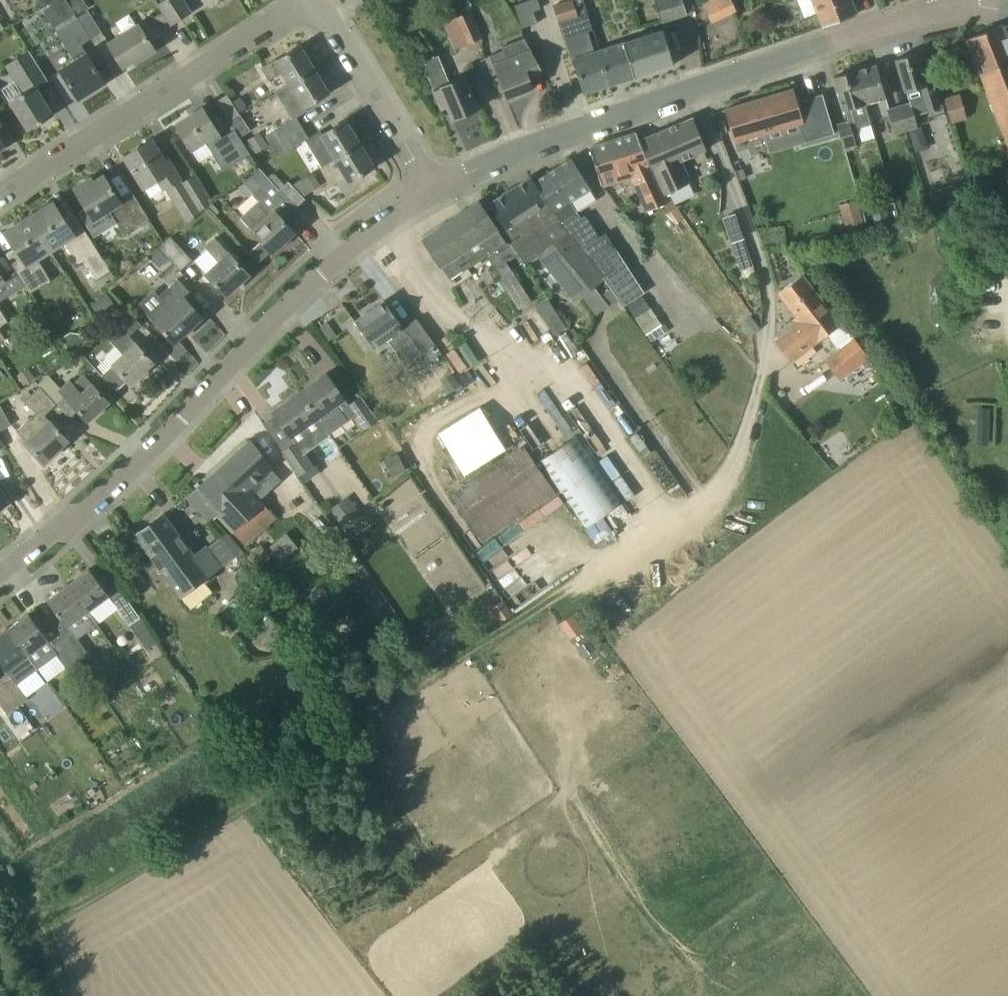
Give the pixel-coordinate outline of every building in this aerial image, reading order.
[(77,13),(89,6),(85,0),(72,0),(70,2),(77,13)] [(186,0),(164,0),(158,4),(163,12),(169,21),(171,24),(192,11),(186,0)] [(531,0),(526,0),(514,4),(523,27),(538,22),(534,10),(531,0)] [(588,11),(584,0),(573,0),(573,1),(578,15),(588,11)] [(684,3),(683,0),(657,0),(655,1),(658,12),(684,3)] [(684,3),(687,10),(696,8),(693,0),(684,0),(684,3)] [(713,22),(737,10),(732,0),(703,0),(713,22)] [(857,14),(852,0),(813,0),(823,27),(857,14)] [(559,21),(578,15),(573,1),(554,6),(559,21)] [(78,17),(92,38),(103,31),(89,10),(78,17)] [(483,37),(471,10),(456,17),(467,44),(483,37)] [(169,21),(163,12),(151,20),(156,29),(169,21)] [(83,44),(92,38),(78,17),(57,30),(76,60),(61,69),(80,98),(106,82),(83,44)] [(109,42),(125,67),(135,61),(136,63),(156,50),(139,23),(109,42)] [(1002,24),(968,38),(1007,139),(1007,39),(1002,24)] [(600,49),(611,84),(675,64),(663,29),(600,49)] [(611,84),(600,49),(595,51),(588,32),(566,39),(584,93),(611,84)] [(490,55),(507,97),(510,96),(508,93),(515,91),(517,96),(530,91),(529,89),(534,87),(530,76),(543,70),(525,37),(503,46),(504,49),(490,55)] [(291,84),(315,69),(301,46),(277,60),(276,58),(262,67),(269,80),(283,71),(291,84)] [(42,119),(53,112),(33,80),(42,74),(47,82),(49,80),(31,52),(8,66),(25,92),(10,101),(29,130),(43,121),(42,119)] [(933,81),(926,82),(918,52),(896,59),(905,91),(907,90),(911,102),(899,106),(905,129),(917,125),(914,115),(940,107),(933,81)] [(439,55),(423,62),(442,108),(448,106),(453,119),(479,108),(465,74),(450,80),(439,55)] [(855,70),(865,104),(865,103),(886,97),(877,64),(855,70)] [(273,146),(304,128),(297,117),(308,110),(306,106),(329,92),(315,69),(291,84),(277,92),(294,118),(266,135),(273,146)] [(871,123),(865,104),(855,70),(834,76),(843,111),(851,108),(857,127),(871,123)] [(821,116),(815,97),(797,102),(793,89),(725,108),(736,142),(821,116)] [(949,123),(967,116),(957,91),(939,98),(949,123)] [(240,112),(233,102),(228,94),(217,100),(230,121),(241,114),(240,112)] [(233,102),(240,112),(247,107),(241,97),(233,102)] [(894,132),(905,129),(899,106),(888,109),(894,132)] [(222,137),(203,107),(176,124),(192,150),(206,141),(224,170),(250,153),(235,129),(222,137)] [(640,140),(670,189),(690,181),(681,160),(707,150),(693,117),(640,140)] [(336,158),(360,143),(346,120),(323,134),(321,130),(309,137),(304,128),(273,146),(279,156),(306,140),(322,166),(336,158)] [(856,144),(851,129),(848,121),(838,124),(845,147),(856,144)] [(260,132),(248,139),(256,153),(269,145),(260,132)] [(670,189),(640,140),(637,133),(591,147),(603,184),(632,175),(649,210),(662,203),(676,223),(685,217),(671,198),(667,191),(670,189)] [(183,183),(180,178),(168,159),(165,161),(152,139),(125,156),(145,187),(159,179),(164,188),(165,187),(186,221),(201,211),(200,210),(211,203),(193,176),(183,183)] [(360,143),(336,158),(350,181),(375,166),(360,143)] [(566,228),(582,248),(599,237),(585,214),(582,216),(578,211),(597,199),(590,188),(592,187),(572,157),(535,181),(534,181),(566,228)] [(279,190),(270,180),(259,166),(249,174),(260,186),(253,192),(260,199),(241,216),(254,230),(273,252),(295,232),(281,216),(293,206),(279,190)] [(301,179),(309,193),(321,186),(313,172),(301,179)] [(285,184),(276,174),(270,180),(279,190),(285,184)] [(121,201),(104,175),(94,181),(92,177),(75,188),(95,218),(110,209),(124,232),(148,217),(133,193),(121,201)] [(534,181),(535,181),(532,176),(489,204),(516,244),(525,238),(537,256),(539,255),(576,300),(605,278),(606,277),(595,264),(582,248),(566,228),(534,181)] [(981,187),(982,179),(974,178),(973,186),(981,187)] [(279,190),(293,206),(295,208),(305,199),(289,181),(285,184),(279,190)] [(945,187),(949,201),(961,198),(957,184),(945,187)] [(111,270),(99,250),(85,227),(74,234),(54,201),(30,216),(51,249),(64,241),(77,263),(85,258),(97,279),(111,270)] [(506,242),(483,207),(479,202),(462,213),(471,227),(479,221),(487,235),(488,233),(498,248),(487,255),(502,277),(499,279),(519,308),(532,300),(506,261),(517,254),(511,243),(506,242)] [(865,224),(860,208),(842,213),(847,229),(865,224)] [(873,212),(877,226),(892,221),(891,219),(887,208),(873,212)] [(487,254),(487,255),(498,248),(488,233),(487,235),(479,221),(471,227),(462,213),(446,223),(463,248),(462,249),(472,265),(487,254)] [(37,258),(51,249),(30,216),(6,231),(27,264),(17,270),(30,292),(50,279),(37,258)] [(452,278),(472,265),(462,249),(463,248),(446,223),(423,238),(441,265),(443,264),(452,278)] [(159,247),(181,270),(193,259),(171,236),(159,247)] [(208,273),(227,294),(249,274),(215,237),(205,246),(220,262),(208,273)] [(741,272),(755,267),(746,241),(733,245),(741,272)] [(157,265),(168,256),(159,247),(158,246),(149,255),(157,265)] [(606,277),(605,278),(624,306),(640,295),(628,278),(620,267),(618,268),(609,255),(595,264),(606,277)] [(842,321),(805,273),(777,293),(795,317),(795,323),(775,338),(793,361),(828,335),(838,348),(826,359),(841,379),(871,357),(855,336),(842,321)] [(185,297),(191,292),(178,278),(159,296),(165,302),(150,316),(175,342),(203,316),(185,297)] [(601,294),(611,306),(619,300),(611,288),(601,294)] [(628,305),(636,317),(651,308),(643,295),(628,305)] [(555,334),(566,326),(548,299),(537,306),(555,334)] [(422,351),(385,300),(355,321),(375,348),(388,339),(396,351),(405,363),(422,351)] [(9,320),(0,307),(0,326),(9,320)] [(114,364),(131,383),(154,361),(129,335),(142,324),(129,310),(116,321),(121,327),(109,338),(125,355),(114,364)] [(87,341),(79,333),(70,332),(61,338),(72,356),(87,341)] [(458,348),(471,365),(480,359),(467,342),(458,348)] [(24,385),(36,377),(30,368),(18,375),(24,385)] [(597,372),(587,377),(597,397),(607,392),(597,372)] [(327,373),(301,392),(318,416),(329,433),(354,416),(347,405),(343,399),(345,398),(327,373)] [(461,385),(453,373),(442,380),(450,392),(461,385)] [(65,395),(89,421),(110,402),(93,383),(82,393),(71,381),(61,389),(48,374),(38,383),(41,386),(57,403),(65,395)] [(45,414),(57,403),(41,386),(32,394),(44,407),(38,413),(34,418),(33,417),(18,431),(28,442),(27,443),(45,461),(69,439),(45,414)] [(274,411),(290,435),(318,416),(301,392),(274,411)] [(378,420),(361,395),(347,405),(354,416),(364,430),(378,420)] [(12,424),(0,403),(0,431),(12,424)] [(466,475),(508,449),(481,406),(439,432),(466,475)] [(641,460),(656,452),(642,428),(627,437),(641,460)] [(625,502),(579,433),(541,458),(586,527),(625,502)] [(314,464),(306,452),(298,439),(283,450),(300,474),(313,465),(314,464)] [(276,517),(264,504),(250,488),(274,466),(250,440),(200,486),(219,513),(218,514),(246,545),(276,517)] [(557,491),(526,445),(452,495),(484,541),(557,491)] [(407,470),(399,453),(384,459),(392,477),(407,470)] [(318,473),(313,465),(300,474),(306,482),(318,473)] [(458,585),(474,575),(414,477),(379,498),(446,607),(464,596),(458,585)] [(208,523),(218,514),(219,513),(200,486),(187,496),(208,523)] [(349,495),(331,508),(343,526),(361,513),(349,495)] [(165,512),(135,535),(181,597),(222,567),(207,546),(195,555),(165,512)] [(220,536),(238,556),(244,551),(244,550),(243,548),(241,546),(227,530),(221,536),(220,536)] [(261,545),(248,555),(258,567),(271,556),(261,545)] [(511,603),(529,591),(510,561),(507,562),(498,548),(482,558),(511,603)] [(70,583),(89,609),(109,594),(90,568),(70,583)] [(88,610),(89,609),(70,583),(48,599),(72,633),(64,639),(80,661),(80,662),(84,668),(90,663),(86,657),(90,654),(78,638),(98,623),(88,610)] [(141,617),(135,608),(126,594),(115,602),(130,624),(141,617)] [(492,608),(500,621),(512,614),(503,601),(492,608)] [(572,639),(592,623),(580,608),(560,623),(572,639)] [(48,618),(38,625),(29,613),(8,629),(28,655),(48,641),(69,670),(80,662),(80,661),(64,639),(48,618)] [(141,617),(130,624),(136,633),(147,626),(141,617)] [(28,655),(8,629),(0,635),(0,661),(7,671),(28,655)] [(597,635),(580,644),(585,653),(602,644),(597,635)] [(3,685),(19,706),(30,698),(14,677),(3,685)] [(19,706),(3,685),(0,687),(0,702),(9,714),(19,706)]
